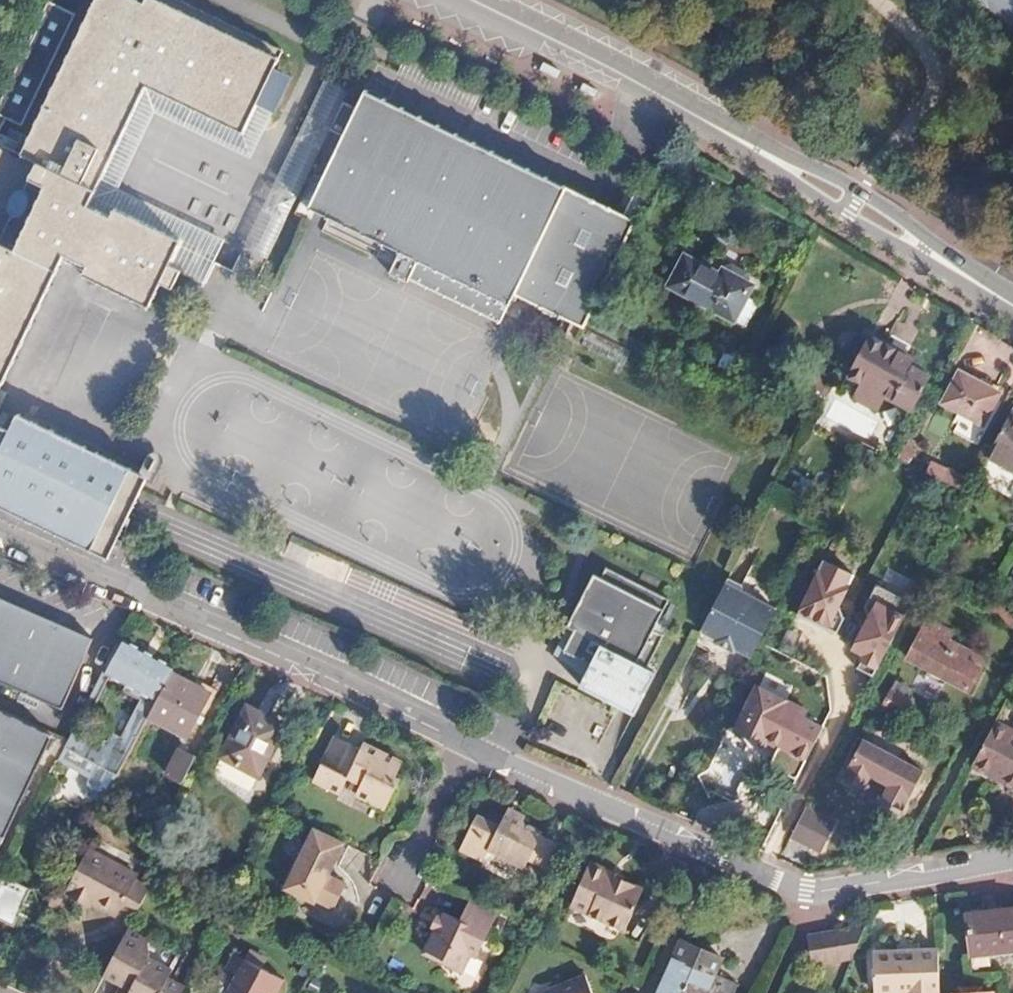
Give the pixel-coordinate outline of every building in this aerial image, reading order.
[(21,152),(38,160),(31,176),(40,180),(56,188),(26,252),(10,245),(0,240),(0,364),(8,368),(61,256),(85,266),(81,275),(152,308),(164,283),(165,280),(116,257),(135,216),(113,206),(108,216),(85,204),(90,195),(132,104),(122,100),(134,71),(145,76),(142,81),(241,127),(257,92),(271,63),(282,38),(201,0),(90,0),(21,152)] [(1008,18),(1012,18),(1012,0),(980,0),(1008,18)] [(0,106),(0,114),(22,125),(50,70),(78,14),(52,1),(0,106)] [(288,71),(271,63),(257,92),(274,100),(288,71)] [(145,76),(134,71),(122,100),(132,104),(142,81),(145,76)] [(327,79),(241,253),(252,259),(264,264),(350,90),(327,79)] [(184,238),(172,265),(207,281),(216,263),(227,239),(121,189),(117,187),(154,110),(249,154),(274,100),(257,92),(241,127),(142,81),(132,104),(90,195),(113,206),(135,216),(184,238)] [(434,154),(438,147),(550,200),(556,189),(439,133),(354,92),(345,111),(434,154)] [(305,195),(297,214),(396,261),(412,269),(499,310),(504,299),(563,327),(575,333),(584,314),(628,223),(556,189),(550,200),(438,147),(434,154),(345,111),(334,134),(328,147),(312,182),(305,195)] [(56,188),(40,180),(26,211),(10,245),(26,252),(56,188)] [(90,195),(85,204),(108,216),(113,206),(90,195)] [(184,238),(135,216),(116,257),(165,280),(172,265),(184,238)] [(718,276),(682,259),(668,289),(731,320),(748,286),(720,272),(718,276)] [(412,269),(396,261),(386,282),(402,290),(412,269)] [(184,270),(172,265),(165,280),(164,283),(176,288),(177,285),(184,270)] [(412,269),(402,290),(488,330),(499,310),(412,269)] [(869,338),(848,378),(859,385),(852,399),(876,412),(884,398),(908,411),(924,379),(911,371),(915,362),(869,338)] [(725,356),(712,351),(708,361),(720,367),(725,356)] [(0,364),(0,386),(8,368),(0,364)] [(995,395),(957,375),(940,406),(978,426),(995,395)] [(15,513),(17,507),(116,553),(119,545),(135,514),(129,511),(139,492),(156,457),(26,395),(18,412),(0,403),(0,506),(15,513)] [(994,439),(977,471),(972,480),(1012,501),(1012,449),(994,439)] [(929,466),(924,476),(964,494),(970,485),(963,482),(929,466)] [(977,471),(971,468),(963,482),(970,485),(972,480),(977,471)] [(17,507),(15,513),(106,556),(116,553),(17,507)] [(845,611),(864,574),(825,555),(796,615),(840,636),(848,619),(845,611)] [(735,558),(707,610),(723,619),(721,622),(740,632),(742,629),(744,624),(760,633),(765,624),(783,590),(751,574),(748,566),(735,558)] [(623,711),(630,714),(651,674),(643,670),(659,635),(649,630),(664,599),(621,578),(619,584),(597,573),(595,578),(588,575),(561,628),(568,632),(558,652),(574,660),(586,666),(576,686),(623,711)] [(918,604),(881,584),(869,605),(873,617),(854,650),(868,657),(861,669),(877,677),(918,604)] [(60,705),(92,634),(0,593),(0,678),(60,705)] [(723,619),(707,610),(700,624),(716,632),(721,622),(723,619)] [(927,621),(907,660),(929,671),(926,677),(944,686),(947,681),(968,693),(969,691),(980,671),(965,662),(970,653),(947,641),(951,634),(927,621)] [(758,637),(760,633),(744,624),(742,629),(758,637)] [(791,625),(784,642),(804,651),(811,633),(791,625)] [(169,668),(122,643),(105,675),(127,687),(123,694),(140,703),(120,741),(111,736),(107,745),(77,728),(71,725),(64,738),(59,748),(65,751),(111,777),(143,717),(166,673),(169,668)] [(105,675),(99,672),(71,725),(77,728),(105,675)] [(204,693),(166,673),(143,717),(182,736),(204,693)] [(887,703),(906,709),(912,692),(893,686),(887,703)] [(792,781),(822,724),(752,688),(731,729),(761,745),(762,743),(773,749),(765,767),(792,781)] [(279,725),(243,707),(216,757),(252,777),(279,725)] [(53,736),(0,711),(0,849),(53,736)] [(993,724),(970,769),(1012,792),(1012,735),(993,724)] [(346,744),(330,737),(308,779),(334,791),(342,776),(357,783),(351,794),(380,808),(393,783),(388,780),(396,765),(359,747),(357,750),(354,756),(343,750),(346,744)] [(907,799),(920,774),(860,743),(848,768),(847,768),(839,782),(859,792),(867,778),(886,788),(879,802),(899,812),(906,798),(907,799)] [(346,744),(343,750),(354,756),(357,750),(346,744)] [(189,756),(175,749),(163,774),(176,781),(189,756)] [(500,811),(496,817),(514,826),(517,820),(500,811)] [(831,826),(802,811),(787,841),(815,855),(831,826)] [(491,828),(468,817),(449,854),(472,865),(478,855),(514,872),(518,865),(534,873),(548,847),(531,839),(533,835),(514,826),(496,817),(491,828)] [(325,876),(341,844),(310,829),(280,889),(311,904),(312,902),(329,910),(342,884),(325,876)] [(81,853),(73,849),(46,898),(57,904),(61,897),(63,892),(61,891),(81,853)] [(131,878),(81,853),(61,891),(63,892),(61,897),(76,905),(78,900),(85,904),(110,917),(113,913),(127,921),(143,891),(129,883),(131,878)] [(606,866),(586,859),(567,902),(624,926),(638,892),(617,884),(620,877),(604,871),(606,866)] [(620,877),(617,884),(638,892),(640,887),(627,882),(625,879),(620,877)] [(0,878),(0,921),(5,924),(24,890),(0,878)] [(57,904),(46,898),(38,914),(49,920),(57,904)] [(454,923),(438,916),(419,956),(457,974),(465,958),(472,961),(494,916),(465,902),(454,923)] [(965,917),(970,956),(1012,950),(1012,910),(965,917)] [(873,912),(831,919),(818,950),(850,965),(873,912)] [(122,930),(97,977),(118,988),(121,982),(129,987),(126,992),(156,992),(162,980),(167,971),(144,959),(146,954),(142,941),(122,930)] [(676,942),(655,992),(706,992),(719,960),(676,942)] [(872,956),(875,992),(900,992),(909,992),(936,992),(936,991),(939,989),(940,967),(938,949),(872,956)] [(239,953),(232,950),(224,966),(231,970),(239,953)] [(232,991),(231,992),(260,992),(264,986),(272,990),(280,974),(239,953),(231,970),(223,986),(232,991)] [(583,979),(546,992),(589,992),(583,979)] [(162,980),(156,992),(179,992),(181,990),(162,980)] [(129,987),(121,982),(118,988),(126,992),(129,987)]
